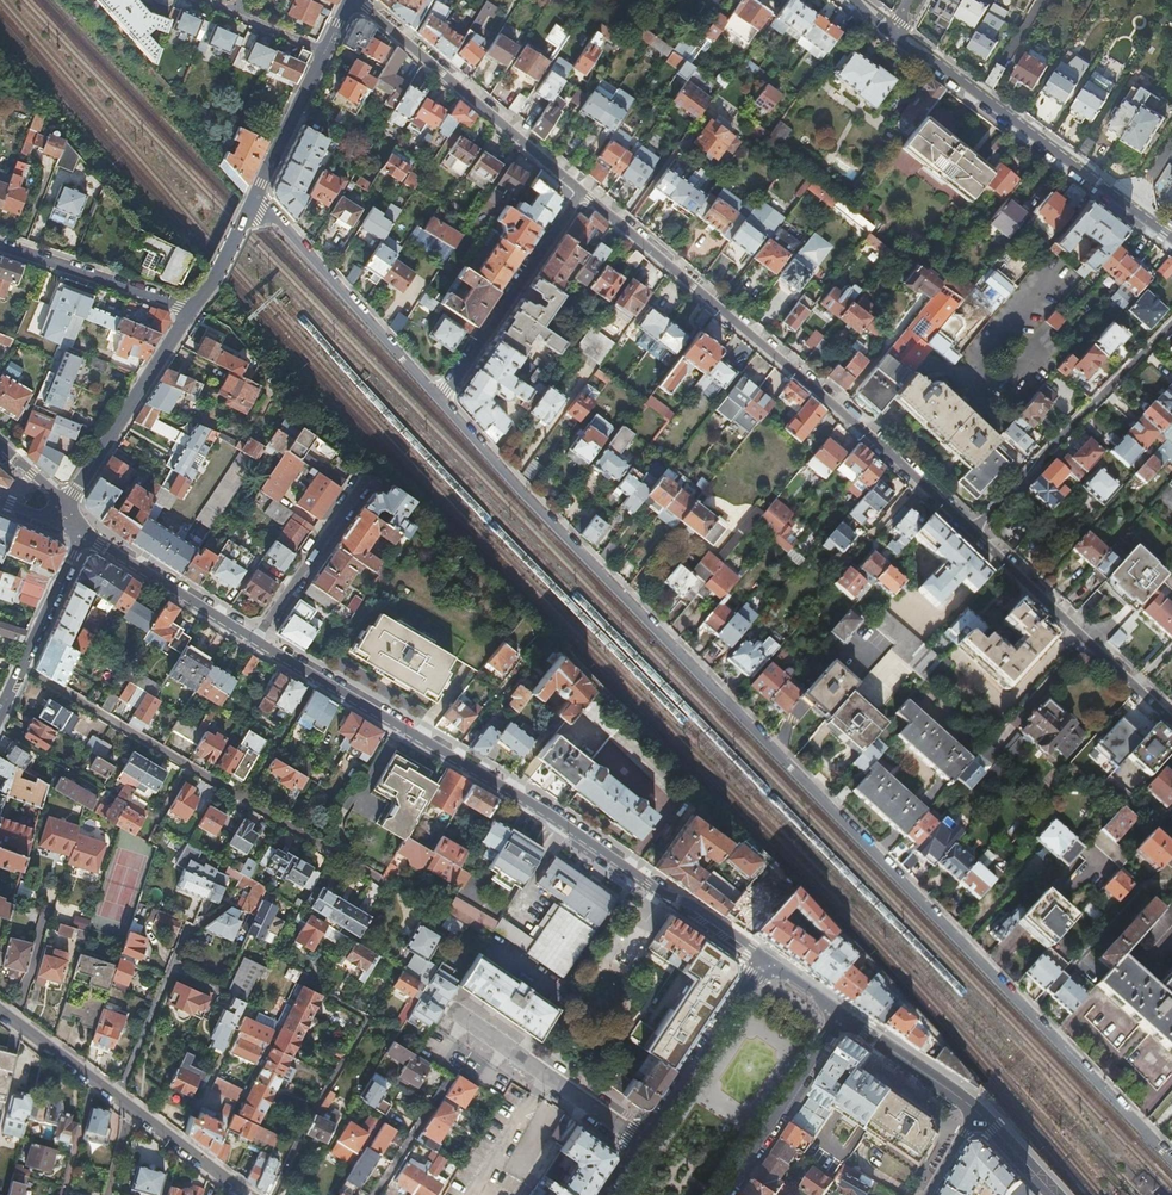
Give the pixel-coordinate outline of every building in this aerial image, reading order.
[(152,64),(158,47),(157,46),(144,32),(151,27),(164,31),(166,25),(173,6),(175,0),(141,0),(138,2),(136,0),(96,0),(152,64)] [(289,14),(311,25),(320,5),(309,0),(295,0),(289,14)] [(390,0),(379,0),(408,25),(415,13),(390,0)] [(422,0),(390,0),(415,13),(422,0)] [(414,30),(420,20),(427,6),(423,4),(425,0),(422,0),(415,13),(408,25),(411,27),(414,30)] [(433,46),(447,21),(444,19),(450,9),(435,0),(417,33),(433,46)] [(463,37),(454,52),(464,61),(470,66),(484,50),(478,44),(483,38),(471,31),(474,26),(479,23),(486,12),(491,15),(499,3),(504,6),(508,0),(486,0),(463,37)] [(727,19),(723,26),(748,44),(757,31),(761,26),(770,13),(771,12),(754,0),(741,0),(732,13),(731,14),(727,19)] [(803,5),(797,0),(787,0),(775,16),(775,17),(788,27),(803,5)] [(964,0),(933,0),(938,3),(933,11),(940,15),(935,22),(947,29),(955,16),(964,0)] [(955,16),(974,27),(987,4),(981,0),(964,0),(955,16)] [(988,11),(995,15),(1002,19),(1013,0),(995,0),(988,11)] [(816,14),(803,5),(788,27),(800,36),(803,33),(816,14)] [(195,36),(202,19),(203,17),(180,8),(179,9),(173,6),(166,25),(172,27),(171,28),(194,38),(195,36)] [(988,11),(967,47),(983,56),(989,46),(993,49),(997,41),(984,34),(995,15),(988,11)] [(458,23),(462,16),(455,12),(450,18),(453,20),(458,23)] [(681,75),(686,79),(695,67),(694,67),(697,62),(712,41),(723,26),(727,19),(718,12),(702,35),(692,50),(685,60),(679,69),(676,72),(681,75)] [(775,16),(770,13),(761,26),(757,31),(762,35),(766,29),(775,17),(775,16)] [(817,13),(816,14),(803,33),(815,41),(829,22),(817,13)] [(384,54),(389,57),(396,46),(390,41),(387,46),(370,36),(375,28),(363,18),(353,19),(341,44),(359,55),(361,52),(379,62),(384,54)] [(454,52),(463,37),(449,28),(453,20),(450,18),(449,18),(447,21),(433,46),(449,60),(454,52)] [(195,36),(201,39),(208,21),(202,19),(195,36)] [(237,33),(209,20),(208,21),(201,39),(196,51),(204,54),(208,45),(206,44),(207,42),(227,51),(223,62),(231,66),(232,64),(245,37),(237,33)] [(606,26),(601,22),(595,30),(601,34),(621,47),(625,42),(605,28),(606,26)] [(638,22),(631,32),(648,43),(654,34),(638,22)] [(841,31),(829,22),(815,41),(811,46),(821,53),(823,50),(820,47),(821,46),(827,50),(841,31)] [(560,47),(569,32),(555,23),(550,31),(553,33),(548,40),(560,47)] [(937,46),(945,52),(956,34),(947,29),(937,46)] [(601,34),(595,30),(572,66),(584,74),(600,50),(597,47),(601,40),(598,38),(601,34)] [(257,35),(248,31),(245,37),(232,64),(242,68),(246,60),(262,68),(262,69),(264,70),(264,69),(265,69),(275,49),(255,40),(257,35)] [(516,46),(498,34),(486,52),(505,64),(516,46)] [(679,41),(674,48),(672,51),(685,60),(692,50),(679,41)] [(525,44),(512,65),(535,80),(548,59),(525,44)] [(388,60),(384,66),(383,69),(379,75),(376,79),(374,84),(386,92),(391,95),(386,103),(394,108),(399,100),(409,83),(412,79),(412,78),(404,72),(397,67),(405,54),(396,46),(389,57),(388,60)] [(294,58),(275,49),(265,69),(295,83),(311,52),(301,48),(298,55),(295,54),(294,58)] [(1033,57),(1045,64),(1048,59),(1030,49),(1027,53),(1033,57)] [(685,60),(672,51),(666,60),(679,69),(685,60)] [(875,68),(853,51),(847,58),(844,56),(835,69),(837,71),(833,75),(857,93),(856,94),(873,107),(894,80),(877,67),(875,68)] [(458,68),(464,61),(454,52),(449,60),(458,68)] [(1047,65),(1045,64),(1033,57),(1027,53),(1025,52),(1009,79),(1019,85),(1023,80),(1034,87),(1047,65)] [(572,66),(558,56),(550,70),(535,92),(550,101),(557,89),(564,79),(565,78),(572,66)] [(754,73),(758,67),(746,58),(742,64),(754,73)] [(374,84),(376,79),(365,72),(367,67),(355,60),(346,76),(370,90),(373,84),(374,84)] [(989,85),(993,88),(1006,68),(997,62),(986,83),(989,85)] [(379,75),(383,69),(378,66),(377,65),(373,72),(379,75)] [(1070,77),(1074,80),(1077,75),(1076,71),(1066,65),(1063,66),(1059,71),(1070,77)] [(1078,82),(1074,80),(1070,77),(1059,71),(1056,69),(1044,90),(1065,104),(1078,82)] [(1115,84),(1095,71),(1085,87),(1084,86),(1072,107),(1073,108),(1069,113),(1076,118),(1074,119),(1081,124),(1086,117),(1093,121),(1106,100),(1105,100),(1115,84)] [(713,74),(710,78),(719,85),(724,88),(727,83),(713,74)] [(370,90),(346,76),(332,101),(355,114),(370,90)] [(600,78),(593,89),(609,100),(617,89),(600,78)] [(945,89),(930,78),(892,127),(906,139),(925,115),(945,89)] [(685,80),(682,85),(672,100),(696,117),(710,98),(693,86),(685,80)] [(419,89),(409,83),(399,100),(394,108),(390,115),(403,124),(407,118),(422,96),(428,87),(423,83),(419,89)] [(779,94),(766,84),(753,102),(766,112),(779,94)] [(1124,136),(1152,92),(1142,86),(1140,89),(1134,86),(1108,126),(1124,136)] [(585,93),(578,88),(568,102),(576,107),(585,93)] [(566,95),(557,89),(550,101),(531,130),(542,139),(561,110),(558,108),(566,95)] [(595,121),(609,100),(593,89),(579,110),(595,121)] [(1124,136),(1122,139),(1143,153),(1166,117),(1154,109),(1161,98),(1152,92),(1124,136)] [(523,103),(525,100),(515,94),(513,96),(523,103)] [(508,105),(517,113),(523,103),(513,96),(508,105)] [(446,111),(425,97),(407,125),(419,133),(427,123),(435,128),(446,111)] [(477,114),(460,100),(439,132),(447,137),(452,130),(458,120),(468,127),(477,114)] [(625,111),(609,100),(595,121),(611,132),(625,111)] [(45,120),(35,110),(19,153),(29,157),(33,145),(38,147),(43,149),(42,152),(59,158),(65,142),(65,141),(59,134),(57,134),(57,133),(56,132),(55,132),(54,132),(53,132),(52,133),(51,135),(49,134),(47,138),(39,135),(45,120)] [(925,115),(906,139),(899,146),(967,201),(983,181),(992,170),(925,115)] [(268,139),(276,123),(262,116),(257,126),(254,133),(268,139)] [(242,118),(238,125),(254,133),(257,126),(242,118)] [(733,135),(711,119),(694,142),(716,158),(724,146),(732,152),(740,142),(732,136),(733,135)] [(787,127),(778,121),(770,132),(764,141),(774,149),(786,133),(784,131),(787,127)] [(770,132),(757,123),(751,132),(764,142),(764,141),(770,132)] [(232,154),(226,151),(219,165),(243,191),(268,139),(254,133),(238,125),(232,138),(238,141),(237,142),(236,144),(235,146),(236,147),(235,149),(235,151),(234,151),(233,151),(233,152),(232,154)] [(319,134),(302,125),(285,159),(271,188),(272,197),(293,220),(308,195),(302,191),(304,187),(306,188),(308,184),(306,183),(311,171),(327,139),(319,134)] [(319,132),(319,134),(327,139),(338,144),(346,130),(341,127),(337,134),(323,125),(319,132)] [(1073,130),(1063,126),(1060,134),(1071,138),(1073,130)] [(618,128),(612,136),(587,173),(599,184),(610,168),(624,148),(628,141),(630,139),(631,137),(618,128)] [(452,130),(447,137),(442,145),(449,150),(459,135),(452,130)] [(588,132),(578,147),(585,152),(595,137),(588,132)] [(478,148),(459,135),(449,150),(448,153),(466,165),(478,148)] [(1095,141),(1087,136),(1078,151),(1086,157),(1095,141)] [(70,148),(65,142),(59,158),(55,168),(70,173),(75,158),(67,155),(70,148)] [(393,148),(380,168),(400,181),(410,166),(404,162),(407,157),(393,148)] [(619,174),(619,175),(633,155),(624,148),(610,168),(619,174)] [(467,176),(484,188),(489,181),(491,181),(502,164),(483,151),(467,176)] [(619,175),(638,188),(651,168),(633,155),(619,175)] [(404,162),(410,166),(413,161),(407,157),(404,162)] [(834,168),(850,178),(855,170),(839,160),(834,168)] [(10,178),(0,206),(0,207),(17,213),(25,190),(17,187),(26,164),(17,161),(16,161),(10,178)] [(527,174),(510,162),(496,183),(486,198),(495,204),(505,189),(513,194),(527,174)] [(998,163),(992,170),(983,181),(1006,199),(1007,198),(1020,182),(1016,178),(1016,175),(1010,171),(1007,171),(998,163)] [(654,187),(648,195),(654,200),(657,196),(662,200),(665,196),(666,195),(680,175),(683,170),(678,167),(674,172),(668,167),(654,187)] [(556,183),(541,169),(535,178),(550,190),(556,183)] [(337,179),(322,170),(319,175),(308,194),(326,204),(327,203),(329,205),(334,197),(335,198),(346,181),(339,177),(337,179)] [(419,180),(409,173),(403,182),(414,189),(414,188),(419,180)] [(10,178),(0,174),(0,206),(10,178)] [(358,178),(353,175),(350,180),(366,190),(371,183),(359,176),(358,178)] [(665,196),(679,206),(679,205),(693,185),(680,175),(666,195),(665,196)] [(813,179),(809,176),(795,194),(794,194),(787,203),(792,207),(813,179)] [(550,190),(535,178),(529,187),(538,193),(528,208),(519,202),(513,210),(539,229),(560,198),(550,190)] [(679,205),(692,214),(694,212),(706,194),(698,189),(702,184),(697,180),(693,185),(679,205)] [(52,207),(77,217),(86,193),(61,183),(52,207)] [(737,212),(745,200),(725,185),(716,198),(708,192),(706,194),(694,212),(701,217),(700,218),(721,233),(720,235),(729,241),(745,219),(737,212)] [(1062,199),(1052,192),(1036,211),(1045,217),(1043,220),(1056,229),(1071,211),(1060,202),(1062,199)] [(361,208),(340,195),(329,213),(342,220),(340,224),(347,228),(349,224),(351,225),(361,208)] [(513,210),(519,202),(512,197),(506,205),(513,210)] [(1007,198),(1006,199),(988,221),(994,227),(996,225),(1008,234),(1025,212),(1007,198)] [(752,209),(755,205),(746,199),(745,200),(737,212),(745,219),(752,209)] [(874,226),(851,208),(839,199),(833,206),(868,233),(869,232),(874,226)] [(1107,214),(1089,200),(1049,248),(1056,255),(1061,249),(1063,252),(1075,237),(1074,236),(1079,230),(1098,244),(1093,250),(1091,249),(1079,262),(1082,265),(1076,272),(1083,278),(1091,269),(1114,244),(1127,229),(1107,214)] [(491,216),(496,219),(506,205),(501,202),(491,216)] [(524,252),(539,229),(513,210),(506,205),(496,219),(502,223),(504,231),(502,234),(499,232),(497,235),(501,237),(524,252)] [(74,225),(77,217),(52,207),(47,218),(64,225),(65,222),(74,225)] [(373,207),(360,227),(381,240),(382,239),(389,228),(388,227),(392,222),(382,215),(383,213),(373,207)] [(777,228),(752,209),(745,219),(729,241),(721,252),(738,265),(748,252),(750,254),(765,235),(769,238),(777,228)] [(603,231),(607,225),(609,223),(595,211),(593,213),(589,219),(580,212),(566,233),(575,240),(573,243),(579,247),(587,236),(595,225),(599,229),(603,231)] [(461,236),(431,217),(423,229),(453,248),(461,236)] [(453,248),(423,229),(416,224),(407,238),(444,262),(453,248)] [(592,239),(599,229),(595,225),(587,236),(592,239)] [(778,227),(777,228),(769,238),(754,258),(774,273),(792,251),(776,239),(783,231),(778,227)] [(340,249),(349,235),(337,228),(329,241),(340,249)] [(139,243),(144,233),(138,230),(132,243),(138,246),(139,243)] [(885,245),(869,232),(868,233),(864,239),(880,251),(885,245)] [(183,278),(190,264),(193,257),(187,254),(188,253),(174,246),(173,247),(166,244),(144,233),(139,243),(148,247),(146,251),(144,256),(140,265),(154,271),(158,273),(157,274),(157,276),(157,278),(158,279),(160,280),(169,284),(170,282),(179,286),(183,278)] [(575,240),(566,233),(537,276),(562,294),(568,286),(560,280),(575,258),(580,262),(587,253),(579,247),(573,243),(575,240)] [(476,275),(498,290),(524,252),(501,237),(476,275)] [(382,239),(381,240),(379,243),(395,253),(396,254),(399,249),(382,239)] [(395,253),(379,243),(363,267),(372,272),(368,279),(375,284),(380,278),(379,277),(393,257),(395,253)] [(1119,248),(1114,244),(1091,269),(1095,272),(1101,267),(1108,272),(1125,253),(1127,250),(1122,245),(1119,248)] [(603,246),(595,257),(594,259),(590,256),(575,277),(585,284),(609,251),(603,246)] [(801,248),(779,277),(790,285),(788,288),(788,292),(792,295),(795,293),(812,272),(811,272),(817,265),(816,261),(801,248)] [(643,256),(635,249),(625,263),(634,269),(639,262),(643,256)] [(1138,264),(1125,253),(1108,272),(1121,283),(1138,264)] [(1169,256),(1156,270),(1167,279),(1171,272),(1171,258),(1169,256)] [(3,299),(10,281),(19,285),(26,265),(0,257),(0,258),(0,298),(3,299)] [(379,277),(380,278),(402,292),(415,273),(393,257),(379,277)] [(195,266),(190,264),(183,278),(188,280),(195,266)] [(354,264),(344,277),(351,285),(361,271),(354,264)] [(924,271),(916,264),(913,267),(902,281),(912,289),(916,284),(931,296),(942,283),(940,282),(939,281),(930,275),(932,272),(927,268),(924,271)] [(1151,276),(1138,264),(1121,283),(1134,295),(1151,276)] [(612,270),(604,265),(589,286),(597,292),(596,293),(607,300),(623,277),(612,270)] [(989,267),(981,278),(997,291),(984,307),(990,312),(1003,296),(1004,296),(1012,286),(1005,280),(1008,277),(1003,273),(1000,276),(989,267)] [(464,268),(458,277),(457,277),(447,292),(440,303),(460,316),(474,326),(498,290),(476,275),(464,268)] [(950,270),(940,282),(942,283),(964,298),(968,293),(974,285),(950,270)] [(673,281),(666,275),(655,289),(660,293),(664,292),(673,281)] [(562,294),(537,276),(530,286),(539,293),(539,297),(543,300),(544,299),(545,303),(542,306),(539,307),(539,305),(535,303),(531,304),(522,297),(495,337),(521,356),(529,346),(526,344),(534,333),(537,335),(538,340),(556,353),(564,342),(551,333),(541,325),(562,294)] [(638,283),(632,279),(616,302),(626,310),(627,309),(634,314),(649,293),(643,288),(643,287),(643,286),(638,283)] [(822,292),(825,287),(817,281),(814,285),(822,292)] [(942,283),(931,296),(855,389),(879,412),(895,393),(914,370),(933,347),(927,342),(935,332),(964,298),(942,283)] [(853,298),(860,288),(854,284),(853,284),(849,288),(849,287),(847,284),(841,288),(839,291),(833,286),(820,302),(838,316),(853,298)] [(89,305),(91,299),(62,288),(54,307),(62,310),(58,321),(50,318),(43,336),(58,342),(64,328),(65,328),(70,313),(77,316),(84,318),(89,305)] [(1127,310),(1148,328),(1166,308),(1145,290),(1127,310)] [(437,301),(424,292),(416,305),(419,306),(421,304),(431,310),(437,301)] [(815,302),(814,302),(803,293),(782,320),(786,323),(786,325),(791,329),(794,329),(815,302)] [(858,302),(853,298),(838,316),(857,331),(869,316),(871,313),(870,312),(868,310),(874,302),(864,294),(858,302)] [(120,317),(89,305),(84,318),(114,331),(120,317)] [(656,340),(670,321),(651,306),(637,325),(656,340)] [(712,314),(705,308),(695,321),(703,326),(712,314)] [(135,323),(120,317),(114,331),(121,334),(122,333),(153,345),(169,321),(167,312),(157,309),(149,329),(138,324),(139,322),(136,321),(135,323)] [(1054,311),(1045,321),(1055,330),(1065,320),(1054,311)] [(399,312),(389,327),(396,335),(407,318),(399,312)] [(58,342),(60,343),(71,347),(75,338),(69,335),(77,316),(70,313),(65,328),(64,328),(58,342)] [(464,330),(469,333),(474,326),(460,316),(455,324),(441,315),(428,334),(451,349),(464,330)] [(1121,322),(1114,317),(1091,343),(1106,354),(1117,341),(1120,343),(1128,333),(1119,324),(1121,322)] [(885,329),(873,318),(865,327),(878,337),(885,329)] [(689,335),(670,321),(656,340),(667,348),(660,356),(668,362),(689,335)] [(616,344),(593,327),(591,326),(576,346),(601,364),(616,344)] [(249,379),(254,372),(244,366),(246,362),(216,348),(221,336),(205,328),(194,351),(230,369),(249,379)] [(821,338),(823,336),(813,328),(802,341),(812,349),(821,338)] [(706,335),(699,330),(658,385),(669,393),(685,372),(683,366),(688,361),(704,373),(717,356),(724,348),(716,343),(717,342),(707,334),(706,335)] [(949,344),(935,332),(927,342),(933,347),(952,362),(957,356),(946,347),(949,344)] [(144,360),(153,345),(122,333),(121,334),(113,354),(125,358),(128,353),(144,360)] [(0,334),(0,342),(9,345),(12,339),(0,334)] [(521,356),(495,337),(475,367),(522,400),(530,389),(514,377),(507,377),(504,375),(508,370),(515,374),(520,366),(517,364),(515,364),(521,356)] [(829,345),(821,338),(812,349),(810,351),(819,358),(829,345)] [(861,350),(853,342),(843,355),(832,369),(827,375),(842,389),(863,361),(863,360),(857,355),(861,350)] [(1077,359),(1071,353),(1063,362),(1071,369),(1074,366),(1086,377),(1106,354),(1091,343),(1077,359)] [(960,352),(961,352),(949,344),(946,347),(957,356),(961,353),(960,352)] [(832,369),(843,355),(835,348),(824,362),(832,369)] [(53,373),(48,371),(46,374),(70,383),(81,358),(63,351),(53,373)] [(743,370),(775,396),(789,379),(775,367),(773,370),(755,355),(743,370)] [(107,362),(93,356),(89,365),(104,370),(107,362)] [(717,356),(704,373),(695,385),(703,391),(712,379),(724,387),(736,371),(717,356)] [(18,378),(23,369),(11,362),(5,370),(18,378)] [(522,400),(475,367),(456,394),(457,402),(481,429),(487,422),(499,432),(507,421),(487,397),(493,388),(494,389),(495,393),(503,399),(507,398),(508,396),(529,411),(529,412),(540,397),(539,396),(540,396),(530,389),(522,400)] [(202,383),(167,369),(160,380),(145,403),(158,408),(167,412),(170,409),(173,410),(174,407),(171,406),(181,389),(197,396),(202,387),(201,386),(202,383)] [(249,380),(249,379),(230,369),(219,392),(229,397),(226,402),(245,411),(258,384),(249,380)] [(598,369),(593,375),(606,384),(610,377),(598,369)] [(914,370),(895,393),(941,438),(967,408),(938,380),(928,384),(927,382),(926,378),(922,378),(921,374),(918,375),(914,370)] [(0,376),(0,410),(15,419),(32,392),(2,374),(0,376)] [(70,383),(46,374),(43,381),(49,384),(42,401),(60,409),(70,383)] [(742,407),(757,388),(741,375),(716,407),(732,419),(732,418),(741,407),(742,407)] [(806,394),(790,380),(777,396),(788,406),(793,399),(798,403),(806,394)] [(1058,394),(1045,383),(1011,422),(1024,433),(1030,426),(1031,427),(1058,394)] [(1153,403),(1171,420),(1171,419),(1171,383),(1153,403)] [(566,398),(548,385),(547,386),(540,396),(539,396),(540,397),(529,412),(547,424),(566,398)] [(773,401),(757,388),(742,407),(741,407),(732,418),(732,419),(748,432),(756,422),(757,420),(758,420),(765,412),(773,401)] [(592,401),(580,392),(567,411),(579,419),(579,420),(593,401),(592,401)] [(644,393),(639,399),(640,399),(645,403),(649,397),(644,393)] [(671,421),(677,412),(651,396),(645,405),(671,421)] [(810,396),(809,397),(796,413),(783,428),(798,441),(825,408),(810,396)] [(158,408),(145,403),(134,420),(173,441),(176,434),(167,430),(169,426),(154,418),(158,408)] [(1171,420),(1153,403),(1150,407),(1146,404),(1142,409),(1145,412),(1141,417),(1159,433),(1171,420)] [(47,434),(55,414),(45,410),(43,415),(34,412),(36,407),(33,406),(17,445),(36,462),(47,434)] [(997,437),(967,408),(941,438),(970,466),(993,442),(997,437)] [(52,477),(61,454),(52,450),(59,434),(74,440),(81,423),(55,414),(47,434),(36,462),(52,477)] [(1159,433),(1141,417),(1125,435),(1142,452),(1156,437),(1162,443),(1166,439),(1159,433)] [(578,435),(568,448),(577,455),(578,455),(586,460),(585,461),(586,462),(612,428),(611,425),(604,420),(601,420),(594,428),(587,423),(581,430),(579,428),(575,433),(578,435)] [(999,435),(1000,435),(1007,441),(1010,438),(1026,452),(1035,442),(1024,433),(1011,422),(1011,421),(999,435)] [(487,422),(481,429),(493,442),(500,433),(499,432),(487,422)] [(218,432),(196,423),(183,446),(199,454),(201,450),(198,449),(203,441),(211,445),(217,435),(218,432)] [(591,464),(602,472),(603,470),(615,479),(627,464),(616,455),(633,433),(621,424),(591,464)] [(314,435),(301,426),(293,439),(286,449),(299,458),(314,435)] [(293,439),(277,428),(264,446),(265,446),(263,449),(271,454),(275,448),(279,450),(277,453),(282,456),(286,449),(293,439)] [(1125,435),(1124,436),(1120,440),(1115,437),(1111,442),(1115,446),(1110,451),(1128,468),(1129,467),(1142,452),(1125,435)] [(265,446),(264,446),(249,436),(244,445),(239,441),(235,447),(241,451),(255,460),(256,460),(263,449),(265,446)] [(827,437),(813,454),(806,462),(825,477),(845,452),(827,437)] [(1166,439),(1162,443),(1153,453),(1151,456),(1149,458),(1135,473),(1135,474),(1146,483),(1169,458),(1171,461),(1171,445),(1166,439)] [(1105,453),(1090,440),(1069,462),(1065,458),(1059,463),(1078,481),(1105,453)] [(335,449),(323,441),(319,448),(320,451),(330,458),(335,450),(335,449)] [(874,455),(859,441),(841,462),(857,475),(874,455)] [(201,463),(205,457),(199,454),(183,446),(176,442),(172,450),(179,454),(171,467),(172,468),(180,473),(180,472),(192,479),(199,467),(196,465),(194,469),(189,466),(193,459),(201,463)] [(993,442),(970,466),(956,481),(957,481),(976,498),(1012,459),(993,442)] [(127,454),(117,447),(112,456),(123,462),(127,454)] [(299,458),(286,449),(282,456),(260,489),(272,498),(277,502),(303,461),(299,458)] [(207,533),(256,460),(255,460),(241,451),(191,525),(207,535),(208,534),(207,533)] [(633,464),(639,457),(633,453),(627,459),(633,464)] [(874,455),(857,475),(855,477),(847,486),(858,495),(866,486),(884,465),(874,455)] [(85,508),(99,518),(108,505),(109,505),(112,499),(115,501),(117,498),(116,497),(118,494),(116,493),(118,490),(120,491),(125,483),(122,481),(128,472),(135,476),(138,472),(123,462),(112,456),(85,498),(85,508)] [(315,459),(310,466),(340,486),(345,479),(315,459)] [(1050,510),(1052,511),(1078,483),(1078,482),(1078,481),(1059,463),(1055,460),(1028,489),(1029,490),(1028,493),(1031,497),(1034,495),(1034,498),(1043,505),(1044,505),(1043,508),(1048,511),(1050,510)] [(318,519),(340,486),(310,466),(307,471),(314,476),(296,503),(318,519)] [(170,491),(177,495),(181,498),(192,479),(180,472),(180,473),(172,468),(166,477),(175,482),(170,491)] [(0,470),(0,484),(5,486),(9,478),(0,470)] [(1118,489),(1097,470),(1082,487),(1103,506),(1118,489)] [(99,518),(128,541),(148,506),(160,485),(156,483),(149,495),(138,487),(145,476),(143,475),(138,472),(135,476),(115,509),(109,505),(108,505),(99,518)] [(656,481),(645,472),(643,475),(638,482),(627,496),(629,498),(626,502),(635,509),(641,500),(656,481)] [(627,496),(638,482),(626,473),(615,487),(627,496)] [(662,474),(656,481),(641,500),(648,505),(653,499),(663,507),(678,488),(686,478),(682,475),(674,485),(662,474)] [(1137,493),(1145,484),(1135,475),(1127,483),(1137,493)] [(694,485),(701,491),(707,483),(700,478),(694,485)] [(884,484),(878,478),(861,498),(876,511),(892,492),(884,485),(884,484)] [(373,493),(362,508),(374,515),(377,510),(383,510),(389,514),(384,522),(406,537),(411,529),(413,526),(401,518),(415,499),(392,484),(384,495),(377,491),(376,491),(375,491),(374,491),(374,492),(373,492),(373,493)] [(195,553),(197,550),(182,539),(185,533),(182,531),(179,531),(176,535),(153,520),(161,505),(168,509),(177,495),(170,491),(160,485),(148,506),(128,541),(180,574),(194,552),(195,553)] [(678,488),(663,507),(656,516),(667,524),(670,520),(675,524),(676,523),(679,519),(694,501),(694,500),(678,488)] [(277,502),(272,498),(263,512),(284,526),(293,513),(277,502)] [(793,515),(775,500),(766,510),(784,525),(793,515)] [(722,523),(694,501),(679,519),(707,541),(722,523)] [(848,513),(860,523),(863,520),(858,515),(860,512),(854,506),(848,513)] [(696,555),(692,560),(712,575),(764,513),(756,507),(738,529),(739,531),(715,560),(707,554),(702,559),(696,555)] [(374,515),(362,508),(360,511),(350,526),(336,545),(362,562),(380,575),(386,565),(364,550),(377,531),(399,547),(406,537),(384,522),(374,515)] [(917,515),(910,509),(892,529),(900,536),(894,543),(890,540),(885,546),(896,556),(900,552),(899,551),(904,546),(912,536),(925,522),(917,515)] [(293,513),(284,526),(275,539),(294,553),(310,531),(291,518),(295,513),(294,512),(293,513)] [(313,526),(295,513),(291,518),(310,531),(313,526)] [(595,513),(580,533),(590,543),(606,522),(595,513)] [(1,555),(3,551),(15,522),(0,516),(0,557),(1,555)] [(929,516),(925,522),(912,536),(941,563),(917,589),(936,607),(960,581),(973,593),(991,574),(929,516)] [(670,520),(667,524),(672,528),(675,524),(670,520)] [(38,532),(15,522),(3,551),(27,562),(30,557),(33,558),(31,564),(39,568),(52,573),(63,549),(61,541),(38,532)] [(606,522),(590,543),(595,547),(611,527),(606,522)] [(856,537),(840,523),(826,538),(826,539),(843,553),(856,537)] [(790,530),(784,525),(772,540),(787,553),(792,548),(803,534),(801,532),(799,534),(796,535),(794,538),(793,540),(786,534),(790,530)] [(1108,551),(1088,532),(1073,549),(1094,567),(1108,551)] [(294,553),(275,539),(268,549),(264,554),(273,560),(271,563),(282,571),(294,553)] [(610,540),(599,554),(605,561),(616,546),(610,540)] [(238,549),(226,541),(216,556),(208,568),(213,571),(212,573),(233,587),(245,570),(244,569),(252,558),(246,554),(247,553),(238,547),(238,549)] [(362,562),(336,545),(330,555),(311,582),(336,600),(342,591),(340,590),(354,570),(356,571),(362,562)] [(1121,562),(1126,556),(1113,545),(1108,551),(1094,567),(1106,578),(1121,562)] [(1138,608),(1139,607),(1168,574),(1137,545),(1132,550),(1127,556),(1126,556),(1121,562),(1106,578),(1113,585),(1111,587),(1129,604),(1131,601),(1138,608)] [(197,555),(195,553),(194,552),(180,574),(197,584),(208,568),(216,556),(203,547),(197,555)] [(874,581),(888,565),(872,552),(853,573),(856,576),(865,584),(869,587),(874,581)] [(87,556),(75,581),(93,592),(97,594),(103,598),(99,604),(103,606),(89,629),(95,632),(99,625),(104,617),(112,604),(129,576),(110,563),(94,553),(87,556)] [(695,596),(712,576),(712,575),(692,560),(686,555),(663,582),(681,598),(679,600),(686,606),(695,596)] [(847,568),(845,567),(841,562),(833,556),(828,562),(835,568),(834,570),(835,571),(838,574),(831,583),(833,585),(847,568)] [(845,567),(851,560),(846,556),(841,562),(845,567)] [(37,573),(39,568),(31,564),(28,569),(37,573)] [(906,581),(888,565),(874,581),(892,597),(906,581)] [(42,576),(37,573),(28,569),(23,567),(21,566),(17,576),(0,570),(0,585),(19,592),(25,576),(33,579),(42,576)] [(49,579),(52,573),(39,568),(37,573),(42,576),(49,579)] [(683,572),(688,576),(692,572),(686,568),(683,572)] [(853,573),(847,568),(833,585),(851,600),(865,584),(856,576),(853,573)] [(254,569),(240,589),(263,604),(276,585),(273,582),(259,572),(254,569)] [(259,572),(273,582),(275,579),(261,570),(259,572)] [(1171,636),(1171,606),(1160,595),(1168,586),(1169,587),(1171,583),(1171,570),(1168,574),(1139,607),(1143,611),(1171,637),(1171,636)] [(838,574),(835,571),(827,580),(831,583),(838,574)] [(712,576),(695,596),(702,601),(710,591),(721,600),(738,580),(730,574),(722,583),(712,575),(712,576)] [(19,599),(36,606),(49,579),(42,576),(33,579),(25,576),(19,592),(21,592),(19,599)] [(142,584),(129,576),(112,604),(125,612),(142,584)] [(75,581),(49,635),(68,646),(93,592),(75,581)] [(336,600),(311,582),(304,591),(330,609),(336,600)] [(19,599),(21,592),(19,592),(0,585),(0,598),(14,603),(16,598),(19,599)] [(1024,597),(1015,590),(1014,591),(1015,591),(1001,606),(1008,614),(1022,599),(1024,597)] [(81,628),(83,629),(84,630),(99,604),(103,598),(97,594),(81,628)] [(356,595),(347,608),(354,612),(363,599),(356,595)] [(179,607),(166,599),(144,635),(148,637),(151,632),(169,642),(167,645),(181,653),(185,646),(190,637),(181,631),(183,628),(170,621),(179,607)] [(959,641),(956,645),(1004,689),(1009,689),(1056,637),(1056,633),(1022,599),(1008,614),(1002,620),(1017,634),(1017,636),(1020,639),(1007,654),(997,644),(998,643),(989,635),(981,643),(977,640),(969,633),(965,635),(959,641)] [(299,600),(276,633),(289,641),(303,649),(321,622),(310,615),(314,610),(299,600)] [(721,600),(701,623),(716,636),(732,616),(720,606),(723,602),(721,600)] [(99,604),(84,630),(87,631),(89,629),(103,606),(99,604)] [(686,627),(695,615),(685,608),(676,620),(686,627)] [(882,609),(869,623),(894,645),(890,649),(908,665),(924,647),(882,609)] [(954,636),(959,641),(965,635),(969,633),(977,640),(987,629),(965,609),(946,630),(953,637),(954,636)] [(861,621),(849,610),(833,627),(824,638),(831,644),(836,638),(842,643),(861,621)] [(454,655),(381,612),(373,625),(370,624),(356,647),(367,653),(363,659),(420,693),(424,687),(435,694),(449,671),(446,669),(454,655)] [(734,614),(732,616),(716,636),(730,647),(748,626),(735,615),(734,614)] [(1119,650),(1141,623),(1131,614),(1108,642),(1119,650)] [(108,620),(104,617),(99,625),(103,628),(108,620)] [(0,620),(0,633),(21,640),(26,629),(0,620)] [(72,648),(78,652),(81,654),(83,651),(88,642),(93,635),(87,631),(84,630),(83,629),(72,648)] [(34,668),(62,684),(78,652),(72,648),(68,646),(49,635),(34,668)] [(727,659),(750,679),(779,646),(768,637),(761,646),(760,643),(757,641),(754,641),(751,645),(744,639),(727,659)] [(88,642),(83,651),(103,663),(108,654),(88,642)] [(516,654),(502,642),(486,663),(501,674),(516,654)] [(181,653),(168,674),(194,690),(195,688),(211,662),(185,646),(181,653)] [(782,649),(776,655),(781,659),(786,654),(786,652),(782,649)] [(259,657),(251,653),(241,671),(248,675),(259,657)] [(575,708),(587,694),(591,689),(579,676),(560,655),(543,678),(531,693),(538,700),(538,699),(541,700),(552,686),(556,690),(556,691),(556,692),(556,693),(557,693),(557,694),(558,694),(558,695),(559,695),(560,695),(561,695),(566,700),(557,712),(557,715),(561,718),(551,731),(551,734),(552,735),(555,732),(564,721),(565,721),(575,708)] [(945,657),(925,680),(931,686),(951,663),(945,657)] [(10,663),(0,660),(0,667),(7,669),(10,663)] [(806,690),(802,695),(828,718),(849,696),(858,685),(832,661),(806,690)] [(211,662),(195,688),(221,703),(223,700),(227,693),(237,678),(211,662)] [(769,663),(749,686),(767,702),(789,678),(793,672),(790,669),(787,668),(782,671),(780,673),(769,663)] [(125,666),(120,675),(128,680),(137,686),(147,692),(155,696),(161,687),(125,666)] [(119,676),(103,667),(98,675),(123,689),(128,680),(120,675),(119,676)] [(280,670),(258,708),(266,712),(269,711),(272,706),(273,704),(290,676),(280,670)] [(290,676),(273,704),(279,707),(287,712),(289,713),(306,685),(297,680),(290,676)] [(789,678),(767,702),(783,716),(802,695),(806,690),(792,678),(791,680),(789,678)] [(128,680),(123,689),(119,697),(128,702),(137,686),(128,680)] [(531,693),(520,684),(511,695),(514,697),(509,703),(508,705),(516,712),(531,693)] [(132,697),(140,702),(145,692),(137,687),(132,697)] [(325,696),(313,690),(294,721),(308,729),(310,725),(321,731),(338,704),(325,696)] [(107,691),(98,706),(110,713),(118,698),(107,691)] [(90,692),(86,699),(95,704),(99,697),(90,692)] [(141,700),(127,723),(140,731),(144,724),(154,708),(151,706),(156,697),(155,696),(147,692),(142,701),(141,700)] [(227,693),(223,700),(228,703),(234,696),(227,693)] [(618,724),(620,721),(587,694),(575,708),(609,735),(618,724)] [(828,718),(826,721),(861,753),(867,746),(884,727),(849,696),(828,718)] [(69,711),(48,699),(38,716),(59,728),(69,711)] [(469,709),(457,699),(442,717),(461,732),(481,708),(475,702),(469,709)] [(1066,758),(1086,735),(1047,701),(1039,710),(1038,709),(1027,721),(1030,723),(1022,732),(1037,745),(1037,746),(1039,748),(1044,752),(1046,754),(1047,754),(1048,755),(1055,748),(1066,758)] [(972,761),(905,702),(895,713),(895,714),(907,724),(902,730),(896,737),(897,737),(950,785),(957,777),(971,762),(972,761)] [(798,719),(807,708),(801,704),(793,714),(798,719)] [(287,712),(279,707),(275,713),(283,718),(287,712)] [(179,715),(172,727),(197,742),(204,731),(215,713),(209,710),(198,727),(179,715)] [(362,718),(349,711),(338,731),(344,735),(339,745),(345,749),(348,742),(362,718)] [(895,714),(890,719),(902,730),(907,724),(895,714)] [(1146,730),(1130,715),(1112,734),(1115,736),(1114,736),(1128,749),(1146,730)] [(54,731),(32,718),(23,737),(45,750),(54,731)] [(365,760),(382,730),(362,718),(348,742),(361,750),(358,755),(365,760)] [(486,724),(468,747),(482,755),(504,727),(493,718),(488,724),(486,724)] [(251,719),(246,728),(248,729),(262,738),(267,729),(251,719)] [(512,751),(520,758),(534,740),(509,721),(504,727),(482,755),(492,761),(500,749),(504,745),(512,751)] [(1156,723),(1126,757),(1148,777),(1171,751),(1171,739),(1171,738),(1169,740),(1160,731),(1162,729),(1156,723)] [(680,784),(618,724),(609,735),(608,737),(670,797),(680,784)] [(248,729),(239,743),(246,748),(256,753),(256,754),(265,739),(262,738),(248,729)] [(1171,738),(1162,729),(1160,731),(1169,740),(1171,738)] [(197,742),(192,750),(211,761),(224,738),(215,733),(213,736),(204,731),(197,742)] [(535,757),(570,785),(590,760),(555,732),(552,735),(535,757)] [(999,753),(988,743),(978,754),(992,766),(996,762),(998,763),(1003,757),(1010,764),(1018,755),(1017,754),(1028,743),(1017,733),(999,753)] [(92,735),(84,749),(90,752),(91,753),(93,754),(101,740),(92,735)] [(110,746),(101,740),(93,754),(96,756),(102,759),(110,746)] [(242,754),(227,745),(216,764),(231,773),(242,754)] [(504,745),(500,749),(508,755),(512,751),(504,745)] [(6,749),(0,758),(14,766),(21,770),(23,766),(29,755),(12,746),(9,751),(6,749)] [(861,753),(852,763),(866,776),(869,772),(867,770),(871,765),(872,765),(885,751),(880,746),(874,752),(867,746),(861,753)] [(246,748),(242,754),(231,773),(229,776),(238,780),(239,782),(256,753),(246,748)] [(132,751),(121,771),(138,781),(150,761),(132,751)] [(93,754),(91,753),(85,763),(90,766),(96,756),(93,754)] [(329,762),(335,765),(340,757),(334,754),(329,762)] [(978,754),(972,761),(971,762),(957,777),(970,789),(985,774),(992,766),(978,754)] [(114,766),(102,759),(96,756),(90,766),(89,767),(107,778),(114,766)] [(298,771),(273,756),(266,769),(279,776),(277,781),(290,789),(294,783),(301,787),(307,776),(298,771)] [(0,758),(0,776),(5,778),(0,787),(0,814),(5,798),(14,766),(0,758)] [(406,835),(430,794),(421,789),(426,781),(389,759),(370,792),(386,802),(375,823),(403,839),(405,835),(406,835)] [(304,760),(298,771),(307,776),(313,765),(304,760)] [(590,760),(570,785),(636,838),(646,827),(647,828),(649,825),(648,824),(656,814),(642,802),(642,801),(642,800),(641,799),(640,798),(639,797),(638,797),(637,797),(636,797),(635,798),(602,770),(602,769),(602,768),(602,767),(601,766),(600,765),(599,765),(598,764),(597,764),(596,765),(590,760)] [(166,771),(150,761),(138,781),(131,794),(143,801),(150,789),(154,792),(166,771)] [(1103,782),(1081,762),(1075,768),(1097,788),(1103,782)] [(1011,776),(999,764),(991,772),(1004,785),(1011,776)] [(869,772),(866,776),(852,791),(904,836),(926,813),(925,812),(884,776),(886,774),(883,771),(881,773),(872,765),(871,765),(867,770),(869,772)] [(21,770),(14,766),(5,798),(39,808),(46,784),(35,778),(34,782),(17,778),(21,770)] [(34,778),(37,774),(23,766),(21,770),(34,778)] [(453,772),(445,767),(441,776),(443,777),(430,800),(450,812),(462,792),(464,789),(453,783),(454,780),(458,782),(461,777),(453,772)] [(1145,789),(1166,808),(1171,802),(1171,777),(1163,769),(1145,789)] [(138,781),(121,771),(116,780),(123,784),(116,797),(125,802),(131,794),(138,781)] [(59,776),(52,789),(71,799),(78,787),(59,776)] [(229,776),(226,782),(234,786),(238,780),(229,776)] [(1109,776),(1103,782),(1097,788),(1097,789),(1120,809),(1121,807),(1131,796),(1109,776)] [(470,782),(461,777),(458,782),(454,780),(453,783),(464,789),(462,792),(465,794),(471,783),(470,782)] [(192,788),(184,783),(181,789),(180,788),(168,808),(184,818),(195,798),(189,794),(192,788)] [(478,787),(471,783),(465,794),(461,800),(487,815),(498,798),(478,787)] [(845,786),(835,797),(841,803),(851,792),(845,786)] [(78,787),(71,799),(83,806),(89,810),(96,797),(78,787)] [(145,802),(143,801),(131,794),(125,802),(113,824),(119,827),(132,835),(145,812),(141,809),(145,802)] [(125,802),(116,797),(109,809),(98,804),(93,812),(113,824),(125,802)] [(224,815),(209,806),(196,825),(212,835),(224,815)] [(1121,807),(1120,809),(1101,830),(1115,842),(1135,819),(1121,807)] [(1163,820),(1168,824),(1171,820),(1171,811),(1165,818),(1163,820)] [(904,836),(889,853),(901,865),(910,855),(905,850),(913,841),(918,846),(938,824),(926,813),(904,836)] [(1153,822),(1157,826),(1163,820),(1165,818),(1160,814),(1153,822)] [(715,861),(731,842),(692,815),(654,867),(671,879),(688,891),(700,878),(705,872),(693,864),(692,859),(697,852),(701,851),(715,861)] [(47,816),(38,846),(69,856),(66,863),(95,873),(105,843),(86,837),(76,834),(78,826),(47,816)] [(945,817),(938,824),(956,841),(963,833),(945,817)] [(251,823),(243,818),(228,843),(244,852),(255,833),(248,829),(251,823)] [(496,852),(510,828),(493,818),(479,841),(487,846),(482,855),(490,861),(496,852)] [(1067,866),(1084,848),(1074,839),(1075,838),(1052,818),(1035,839),(1057,859),(1057,858),(1067,866)] [(8,869),(12,868),(12,867),(20,870),(33,828),(0,819),(0,866),(8,869)] [(956,841),(938,824),(918,846),(937,863),(953,845),(956,841)] [(524,838),(510,828),(496,852),(490,861),(486,868),(494,873),(511,883),(519,888),(543,850),(528,841),(527,843),(522,840),(524,838)] [(1115,842),(1101,830),(1100,829),(1090,841),(1120,868),(1121,867),(1131,856),(1131,855),(1115,842)] [(1135,850),(1158,871),(1171,857),(1171,849),(1153,831),(1135,850)] [(440,834),(431,850),(457,866),(466,850),(440,834)] [(403,839),(396,850),(406,856),(408,863),(414,867),(417,862),(420,864),(422,862),(427,865),(425,868),(448,881),(448,880),(461,888),(470,874),(457,866),(431,850),(406,835),(405,835),(403,839)] [(747,875),(761,859),(741,842),(727,858),(747,875)] [(197,859),(202,851),(187,843),(175,863),(184,868),(176,886),(204,897),(212,880),(216,870),(197,859)] [(958,881),(974,863),(953,845),(937,863),(938,864),(958,881)] [(284,878),(296,857),(285,851),(283,854),(274,849),(265,866),(274,871),(272,874),(282,881),(284,878)] [(615,898),(555,856),(536,883),(562,901),(559,905),(535,940),(501,917),(498,922),(493,930),(526,953),(562,978),(562,977),(572,984),(588,959),(579,953),(615,898)] [(311,867),(296,857),(284,878),(300,887),(311,867)] [(239,862),(235,870),(249,878),(257,866),(257,865),(247,859),(243,864),(239,862)] [(235,870),(219,861),(216,870),(212,880),(204,897),(212,901),(224,874),(238,881),(236,885),(243,889),(245,885),(252,889),(249,895),(244,893),(241,898),(238,906),(250,912),(253,904),(257,906),(266,888),(256,883),(249,878),(235,870)] [(389,862),(382,875),(388,878),(395,866),(389,862)] [(987,874),(974,863),(958,881),(978,899),(1001,873),(994,867),(987,874)] [(257,866),(249,878),(256,883),(264,870),(257,866)] [(1121,867),(1120,868),(1103,887),(1118,901),(1133,885),(1128,881),(1132,877),(1121,867)] [(722,914),(742,892),(726,880),(718,892),(713,888),(722,877),(713,870),(703,881),(700,878),(688,891),(696,896),(705,903),(722,914)] [(1039,886),(1038,887),(1034,891),(1034,896),(1038,899),(1043,893),(1047,889),(1043,885),(1039,886)] [(310,893),(312,890),(306,886),(297,901),(303,905),(304,904),(308,897),(310,893)] [(321,889),(314,886),(312,890),(310,893),(317,896),(321,889)] [(322,888),(321,889),(317,896),(310,893),(308,897),(304,904),(310,908),(307,912),(310,914),(323,922),(326,917),(337,897),(322,888)] [(793,892),(773,914),(753,936),(778,953),(803,970),(833,936),(793,892)] [(1043,893),(1038,899),(1025,913),(1019,920),(1049,947),(1073,920),(1043,893)] [(7,917),(11,902),(2,899),(2,898),(1,895),(0,895),(0,915),(7,917)] [(454,896),(444,912),(447,913),(448,914),(464,923),(488,938),(493,930),(498,922),(454,896)] [(353,906),(337,897),(326,917),(341,927),(353,906)] [(1166,907),(1155,897),(1134,920),(1135,921),(1117,941),(1116,940),(1099,958),(1111,969),(1122,957),(1143,934),(1166,908),(1166,907)] [(12,900),(11,902),(7,917),(6,917),(13,920),(18,902),(12,900)] [(1166,907),(1166,908),(1143,934),(1154,944),(1171,924),(1171,901),(1166,907)] [(1102,914),(1089,902),(1082,910),(1096,922),(1102,914)] [(263,913),(258,911),(249,932),(261,938),(265,929),(276,935),(283,920),(272,915),(276,907),(268,903),(263,913)] [(370,916),(353,906),(341,927),(358,936),(370,916)] [(990,932),(999,942),(1019,920),(1025,913),(1017,906),(1009,915),(1007,913),(990,932)] [(204,928),(231,940),(236,930),(241,919),(233,916),(236,909),(231,907),(217,918),(204,928)] [(301,909),(298,907),(294,916),(291,920),(303,926),(301,929),(300,933),(291,947),(299,951),(307,956),(316,942),(321,934),(337,944),(343,934),(339,931),(327,924),(323,922),(310,914),(307,912),(301,909)] [(180,918),(158,910),(153,923),(175,932),(180,918)] [(685,925),(669,913),(647,947),(660,956),(669,944),(671,945),(670,948),(672,950),(668,956),(665,954),(663,958),(679,969),(702,936),(685,925)] [(464,923),(448,914),(442,925),(457,934),(464,923)] [(89,921),(75,916),(72,926),(86,931),(89,921)] [(6,917),(3,928),(10,930),(13,920),(6,917)] [(61,923),(50,920),(48,927),(58,930),(61,923)] [(135,923),(130,921),(124,939),(118,957),(132,963),(133,963),(136,956),(139,957),(143,945),(142,945),(145,937),(138,934),(141,925),(135,923)] [(404,947),(426,960),(442,934),(419,921),(404,947)] [(70,937),(73,927),(61,923),(58,930),(57,933),(70,937)] [(815,979),(828,987),(846,966),(849,963),(856,955),(850,948),(847,951),(838,943),(841,940),(835,933),(833,936),(803,970),(815,979)] [(349,937),(343,934),(337,944),(343,948),(349,937)] [(702,936),(679,969),(689,976),(657,1027),(641,1017),(629,1036),(651,1049),(650,1051),(658,1057),(674,1067),(696,1033),(722,993),(736,972),(733,957),(726,952),(719,947),(702,936)] [(26,972),(33,943),(10,937),(2,966),(26,972)] [(379,956),(355,941),(349,937),(343,948),(336,959),(341,963),(344,958),(364,969),(369,973),(379,956)] [(1068,965),(1049,947),(1025,973),(1044,990),(1061,972),(1062,972),(1068,965)] [(107,957),(82,949),(73,978),(91,984),(86,999),(85,999),(84,999),(83,999),(82,1000),(81,1001),(81,1002),(80,1003),(80,1004),(81,1005),(81,1006),(66,1001),(61,1018),(69,1020),(72,1012),(81,1015),(79,1023),(95,1028),(102,1007),(104,1000),(93,996),(96,986),(108,989),(109,985),(116,964),(106,960),(107,957)] [(60,982),(66,960),(44,954),(35,983),(43,985),(46,978),(60,982)] [(478,954),(460,982),(458,985),(538,1039),(557,1008),(528,987),(529,986),(517,978),(516,980),(478,954)] [(854,968),(861,960),(856,955),(849,963),(854,968)] [(118,957),(116,964),(109,985),(122,990),(132,963),(118,957)] [(261,977),(266,967),(244,957),(227,993),(234,996),(244,1001),(249,991),(257,975),(261,977)] [(1097,985),(1171,1052),(1171,970),(1156,987),(1122,957),(1111,969),(1097,985)] [(301,971),(280,961),(276,969),(285,973),(284,976),(296,982),(297,981),(301,971)] [(828,987),(850,1003),(867,984),(846,966),(828,987)] [(460,982),(437,967),(427,984),(422,991),(418,998),(413,1006),(408,1014),(430,1028),(432,1025),(438,1016),(453,994),(458,985),(460,982)] [(363,981),(369,973),(364,969),(358,978),(363,981)] [(427,984),(403,970),(393,986),(410,996),(416,987),(417,987),(422,991),(427,984)] [(1044,990),(1050,996),(1070,1014),(1087,995),(1071,981),(1073,978),(1070,976),(1068,978),(1067,977),(1062,972),(1061,972),(1044,990)] [(867,1015),(873,1019),(894,995),(875,974),(867,984),(850,1003),(867,1015)] [(265,979),(261,977),(257,975),(249,991),(257,995),(265,979)] [(202,1016),(211,997),(178,982),(168,1002),(192,1012),(202,1017),(202,1016)] [(295,1001),(288,998),(286,1003),(310,1015),(320,995),(316,992),(298,983),(294,991),(298,993),(295,1001)] [(422,991),(417,987),(413,995),(418,998),(422,991)] [(418,998),(413,995),(408,1002),(407,1002),(407,1003),(413,1006),(418,998)] [(880,1023),(882,1025),(902,1004),(894,995),(873,1019),(880,1023)] [(244,1001),(234,996),(228,1010),(223,1008),(218,1020),(230,1026),(233,1027),(245,1001),(244,1001)] [(310,1015),(286,1003),(279,1016),(277,1020),(276,1023),(283,1026),(300,1035),(310,1015)] [(413,1006),(407,1003),(395,1021),(402,1025),(408,1014),(413,1006)] [(926,1037),(929,1034),(916,1020),(908,1014),(909,1013),(902,1004),(882,1025),(912,1045),(918,1050),(926,1037)] [(102,1007),(95,1028),(89,1045),(107,1051),(109,1045),(112,1046),(118,1030),(119,1030),(125,1013),(114,1009),(113,1012),(102,1007)] [(276,1023),(277,1020),(255,1010),(251,1018),(245,1015),(238,1029),(241,1031),(231,1052),(255,1064),(256,1063),(266,1042),(276,1023)] [(230,1026),(218,1020),(212,1032),(216,1034),(210,1044),(215,1047),(214,1049),(221,1053),(229,1035),(227,1034),(230,1026)] [(291,1055),(300,1035),(283,1026),(273,1046),(291,1055)] [(860,1068),(870,1053),(848,1038),(820,1081),(793,1123),(815,1137),(836,1104),(860,1068)] [(415,1052),(393,1039),(386,1051),(405,1062),(401,1070),(402,1070),(400,1074),(401,1075),(399,1077),(406,1082),(408,1079),(417,1084),(422,1075),(424,1076),(426,1075),(429,1070),(428,1068),(426,1067),(430,1061),(415,1052)] [(281,1076),(291,1055),(273,1046),(266,1042),(256,1063),(263,1067),(281,1076)] [(974,1088),(976,1086),(942,1049),(939,1051),(934,1060),(974,1088)] [(178,1067),(169,1084),(190,1094),(194,1085),(203,1089),(210,1074),(189,1064),(194,1054),(186,1050),(178,1067)] [(648,1072),(658,1057),(650,1051),(640,1067),(646,1071),(648,1072)] [(17,1056),(6,1054),(0,1052),(0,1097),(6,1098),(17,1056)] [(632,1079),(623,1092),(641,1105),(650,1104),(661,1085),(674,1067),(658,1057),(648,1072),(646,1071),(641,1081),(634,1076),(632,1079)] [(290,1080),(281,1076),(263,1067),(252,1088),(270,1097),(276,1086),(286,1091),(290,1080)] [(870,1128),(894,1092),(860,1068),(836,1104),(870,1128)] [(618,1070),(609,1083),(623,1092),(632,1079),(618,1070)] [(384,1077),(374,1071),(359,1096),(364,1099),(363,1102),(374,1108),(385,1089),(379,1085),(384,1077)] [(445,1094),(455,1077),(448,1072),(433,1096),(441,1101),(445,1094)] [(472,1085),(473,1083),(457,1074),(455,1077),(445,1094),(454,1100),(457,1095),(466,1101),(475,1087),(472,1085)] [(390,1081),(384,1077),(379,1085),(385,1089),(390,1081)] [(237,1102),(241,1092),(243,1089),(219,1078),(213,1091),(237,1102)] [(241,1092),(249,1095),(252,1088),(245,1085),(243,1089),(241,1092)] [(258,1121),(270,1097),(252,1088),(249,1095),(240,1112),(258,1121)] [(334,1093),(329,1090),(319,1106),(325,1109),(334,1093)] [(925,1113),(894,1092),(870,1128),(863,1137),(896,1160),(912,1171),(938,1132),(935,1120),(925,1113)] [(25,1123),(32,1096),(22,1093),(20,1099),(11,1097),(6,1118),(25,1123)] [(432,1115),(448,1125),(461,1104),(454,1100),(445,1094),(441,1101),(436,1108),(432,1115)] [(461,1104),(463,1106),(466,1101),(457,1095),(454,1100),(461,1104)] [(41,1124),(44,1124),(57,1128),(54,1140),(72,1144),(77,1125),(69,1123),(71,1117),(61,1114),(61,1111),(62,1108),(61,1105),(60,1103),(59,1100),(57,1098),(55,1096),(53,1096),(48,1105),(50,1108),(49,1110),(48,1111),(39,1109),(40,1106),(38,1105),(37,1104),(36,1103),(35,1102),(35,1101),(32,1101),(27,1119),(35,1121),(36,1122),(38,1123),(40,1123),(41,1124)] [(551,1104),(551,1105),(563,1112),(564,1110),(552,1103),(551,1104)] [(186,1133),(213,1154),(234,1107),(227,1104),(219,1118),(214,1116),(216,1112),(202,1105),(197,1117),(190,1114),(186,1133)] [(90,1108),(85,1127),(104,1132),(109,1113),(90,1108)] [(322,1117),(315,1114),(306,1133),(326,1142),(339,1115),(330,1111),(328,1115),(324,1113),(322,1117)] [(382,1120),(369,1112),(360,1127),(350,1120),(335,1145),(330,1152),(349,1163),(353,1156),(357,1150),(362,1153),(367,1145),(382,1120)] [(251,1139),(257,1124),(234,1113),(228,1129),(251,1139)] [(439,1140),(448,1125),(432,1115),(417,1139),(431,1148),(435,1151),(441,1142),(439,1140)] [(563,1115),(549,1137),(556,1141),(566,1125),(565,1124),(563,1123),(567,1117),(563,1115)] [(395,1128),(384,1122),(369,1147),(380,1153),(395,1128)] [(815,1137),(793,1123),(786,1133),(783,1138),(799,1148),(800,1149),(806,1140),(811,1143),(815,1137)] [(247,1179),(256,1185),(273,1147),(279,1134),(257,1124),(251,1139),(247,1148),(259,1154),(247,1179)] [(575,1194),(588,1194),(607,1167),(613,1157),(612,1147),(577,1124),(564,1146),(561,1150),(571,1157),(572,1162),(558,1184),(575,1194)] [(529,1171),(541,1180),(545,1175),(550,1167),(561,1150),(564,1146),(556,1141),(549,1137),(529,1171)] [(799,1148),(783,1138),(775,1149),(773,1153),(789,1164),(799,1148)] [(218,1157),(225,1162),(231,1145),(223,1142),(218,1157)] [(1012,1171),(985,1142),(975,1142),(949,1186),(965,1194),(976,1194),(982,1185),(985,1187),(986,1185),(995,1194),(1034,1194),(1012,1171)] [(55,1150),(32,1144),(26,1166),(49,1172),(55,1150)] [(367,1145),(362,1153),(346,1179),(360,1188),(368,1173),(365,1171),(371,1162),(375,1163),(381,1154),(380,1153),(369,1147),(367,1145)] [(268,1194),(269,1194),(276,1181),(270,1178),(279,1159),(276,1157),(279,1150),(273,1147),(256,1185),(255,1186),(268,1194)] [(395,1181),(412,1193),(428,1168),(438,1152),(435,1151),(431,1148),(423,1162),(419,1169),(407,1161),(395,1181)] [(777,1194),(784,1184),(785,1183),(780,1180),(790,1164),(789,1164),(773,1153),(767,1161),(755,1180),(777,1194)] [(416,1194),(437,1194),(447,1178),(442,1175),(439,1181),(435,1178),(438,1172),(446,1159),(439,1155),(429,1170),(428,1168),(412,1193),(416,1194)] [(411,1156),(407,1161),(419,1169),(423,1162),(417,1160),(411,1156)] [(451,1172),(456,1164),(450,1160),(445,1168),(451,1172)] [(365,1171),(368,1173),(375,1163),(371,1162),(365,1171)] [(843,1194),(867,1194),(876,1180),(846,1163),(841,1171),(836,1177),(834,1181),(829,1187),(843,1194)] [(15,1165),(13,1174),(21,1176),(27,1177),(28,1171),(22,1169),(20,1166),(15,1165)] [(171,1182),(164,1180),(165,1173),(137,1166),(131,1189),(154,1194),(167,1194),(169,1188),(171,1182)] [(545,1175),(554,1181),(559,1172),(550,1167),(545,1175)] [(811,1194),(824,1194),(829,1187),(834,1181),(824,1174),(814,1167),(800,1188),(811,1194)] [(827,1170),(824,1174),(834,1181),(836,1177),(827,1170)] [(26,1180),(21,1178),(21,1176),(13,1174),(8,1194),(22,1194),(26,1180)] [(558,1184),(554,1181),(545,1175),(541,1180),(532,1194),(543,1194),(545,1191),(542,1189),(546,1184),(552,1189),(553,1193),(552,1194),(575,1194),(558,1184)] [(360,1188),(346,1179),(339,1189),(341,1191),(339,1194),(356,1194),(360,1188)] [(777,1194),(755,1180),(748,1192),(745,1194),(777,1194)] [(794,1191),(784,1184),(777,1194),(791,1194),(794,1191)] [(205,1188),(196,1185),(193,1185),(191,1193),(191,1194),(202,1194),(205,1188)] [(949,1186),(944,1194),(965,1194),(949,1186)]
